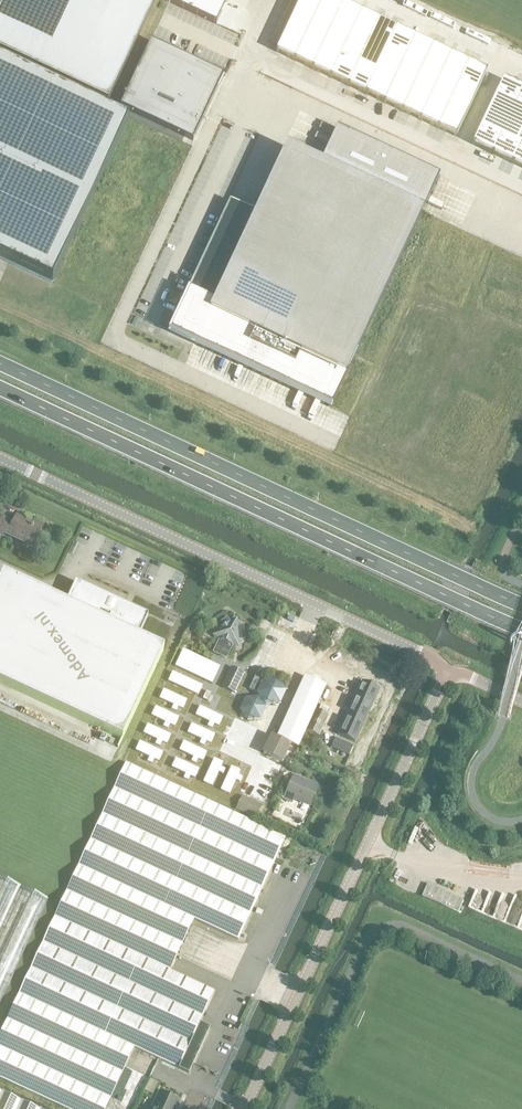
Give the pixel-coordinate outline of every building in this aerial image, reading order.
[(108,103),(156,0),(0,0),(0,52),(108,103)] [(166,1),(169,3),(216,24),(216,25),(217,23),(227,3),(227,2),(223,0),(166,0),(166,1)] [(276,52),(456,137),(487,72),(335,0),(301,0),(276,52)] [(151,41),(120,107),(184,137),(193,141),(194,139),(196,134),(219,84),(224,75),(190,59),(184,56),(151,41)] [(34,274),(37,276),(52,283),(128,123),(112,115),(0,62),(0,258),(34,274)] [(472,145),(521,168),(521,88),(503,79),(472,145)] [(190,291),(171,331),(332,407),(440,176),(399,157),(382,149),(337,128),(321,163),(286,147),(277,166),(214,302),(190,291)] [(14,521),(13,523),(9,521),(8,521),(3,519),(3,518),(2,518),(0,522),(0,534),(3,535),(4,533),(34,546),(43,526),(34,522),(33,525),(16,517),(14,521)] [(2,578),(0,583),(0,683),(122,740),(164,650),(138,638),(148,615),(76,582),(66,604),(3,575),(2,578)] [(122,599),(124,593),(108,587),(106,593),(122,599)] [(243,641),(241,628),(228,621),(216,630),(217,644),(215,649),(228,655),(230,650),(243,641)] [(183,651),(175,666),(212,684),(220,668),(183,651)] [(244,676),(232,670),(222,690),(235,696),(244,676)] [(172,673),(169,681),(198,695),(202,687),(172,673)] [(298,747),(325,686),(305,677),(277,738),(298,747)] [(263,682),(257,695),(265,706),(279,706),(285,692),(277,681),(263,682)] [(354,699),(343,724),(338,735),(355,743),(379,690),(362,682),(357,692),(355,692),(353,696),(354,699)] [(163,691),(160,699),(174,705),(172,710),(176,712),(178,707),(183,710),(186,701),(163,691)] [(206,691),(203,699),(208,701),(211,693),(206,691)] [(242,712),(239,715),(242,720),(246,718),(248,720),(260,719),(265,708),(258,698),(253,698),(253,695),(249,695),(250,699),(246,699),(240,710),(242,712)] [(321,705),(319,710),(327,713),(329,708),(321,705)] [(156,708),(152,716),(166,723),(164,727),(168,729),(170,725),(175,727),(178,719),(156,708)] [(200,708),(196,716),(210,722),(208,727),(212,729),(214,724),(219,727),(223,718),(200,708)] [(319,737),(328,716),(315,710),(306,731),(319,737)] [(191,725),(188,733),(202,740),(200,744),(204,746),(206,742),(211,744),(214,736),(191,725)] [(147,726),(144,734),(158,740),(156,745),(160,747),(162,742),(167,745),(170,736),(147,726)] [(263,753),(282,762),(290,745),(271,736),(263,753)] [(332,747),(349,754),(353,746),(336,739),(332,747)] [(140,743),(136,751),(150,757),(148,762),(152,764),(154,760),(159,762),(162,754),(140,743)] [(183,743),(180,751),(194,757),(192,762),(196,764),(198,759),(203,762),(206,754),(183,743)] [(176,760),(172,768),(186,774),(184,779),(188,781),(190,776),(195,779),(199,770),(176,760)] [(215,760),(204,783),(212,787),(219,773),(223,775),(225,770),(221,768),(223,764),(215,760)] [(177,957),(194,920),(238,940),(286,837),(126,763),(0,1034),(0,1080),(63,1108),(107,1108),(135,1049),(179,1069),(200,1024),(215,991),(171,971),(177,957)] [(232,768),(221,791),(229,795),(236,781),(240,782),(242,778),(238,776),(240,772),(232,768)] [(319,786),(308,781),(307,784),(294,777),(284,799),(292,803),(294,798),(310,805),(310,806),(319,786)] [(237,811),(257,821),(263,808),(249,802),(247,805),(241,802),(237,811)] [(0,878),(0,1005),(48,900),(0,878)] [(464,900),(427,884),(422,896),(459,912),(464,900)] [(210,1028),(200,1024),(179,1069),(189,1074),(210,1028)] [(154,1093),(159,1081),(151,1078),(146,1090),(154,1093)] [(0,1092),(0,1108),(37,1108),(0,1092)] [(179,1102),(160,1093),(152,1108),(175,1108),(179,1102)]
